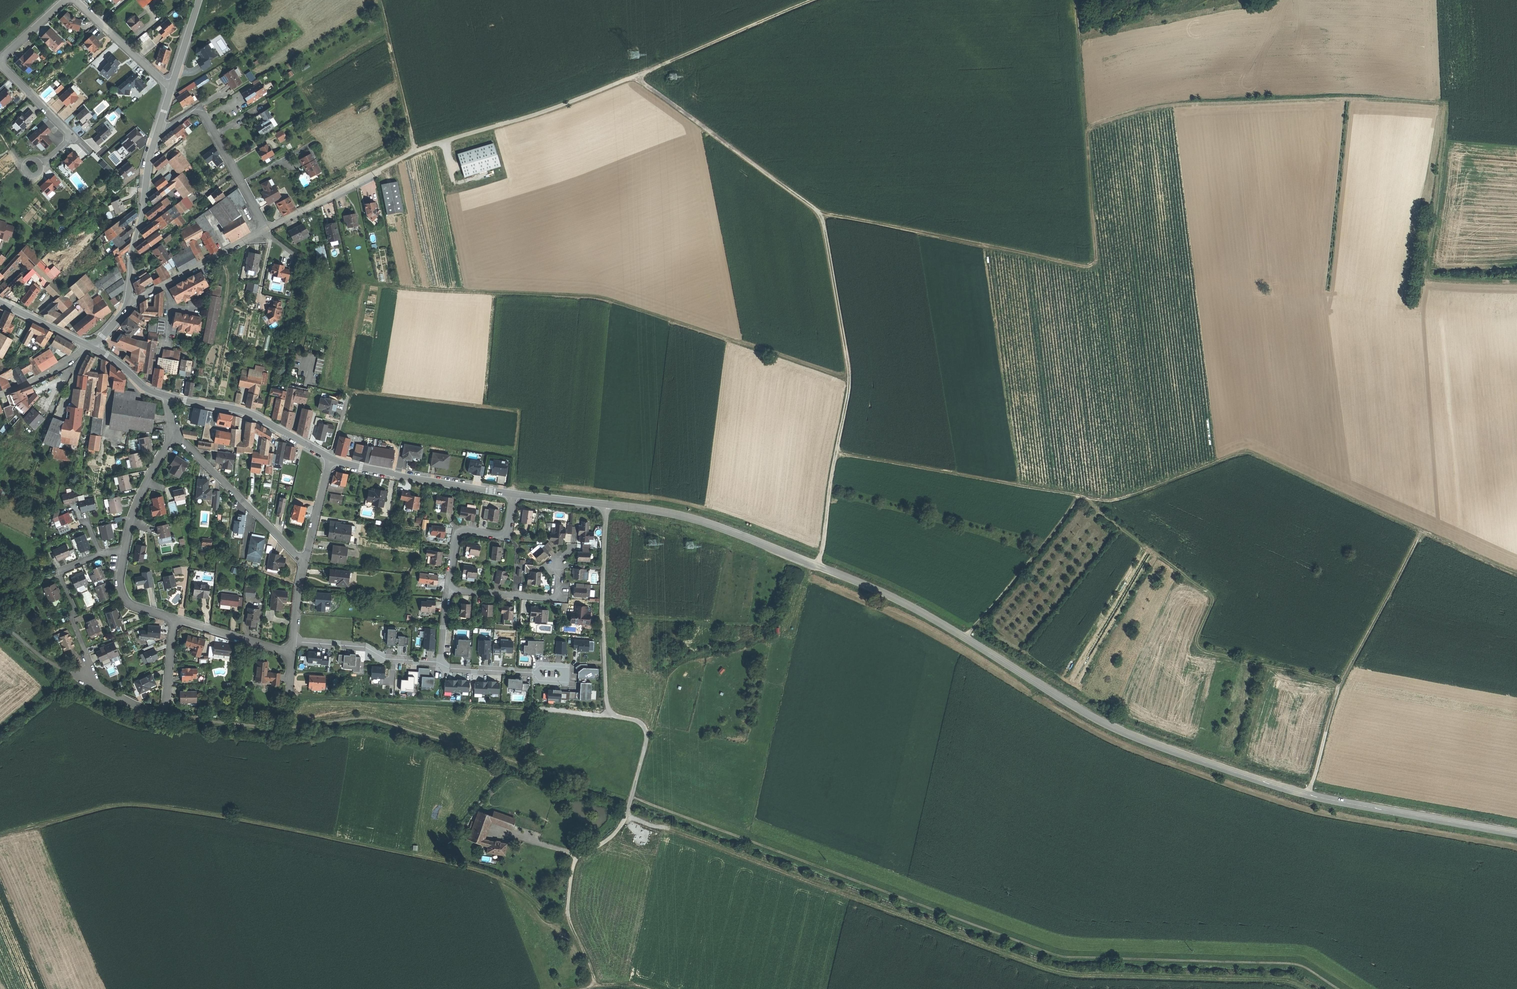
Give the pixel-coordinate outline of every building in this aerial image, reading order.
[(137,1),(144,9),(154,0),(138,0),(137,1)] [(67,13),(60,20),(68,27),(78,30),(80,21),(77,20),(75,19),(75,18),(74,17),(72,17),(71,17),(67,13)] [(137,17),(128,24),(132,29),(135,32),(144,25),(137,17)] [(162,28),(160,31),(162,33),(165,36),(171,30),(172,32),(176,28),(168,20),(161,26),(162,28)] [(45,34),(41,38),(49,46),(52,44),(55,48),(57,46),(59,47),(64,42),(50,29),(45,34)] [(142,35),(136,40),(141,45),(146,41),(144,39),(142,35)] [(92,36),(85,43),(94,52),(101,45),(97,40),(92,36)] [(20,59),(16,62),(16,64),(24,71),(32,64),(31,63),(38,56),(37,55),(41,52),(35,46),(31,49),(27,53),(25,53),(25,55),(24,55),(24,56),(23,55),(19,58),(20,59)] [(163,49),(162,49),(157,61),(167,65),(169,59),(172,52),(167,51),(168,48),(164,47),(163,49)] [(201,49),(197,48),(196,50),(195,54),(200,55),(202,58),(203,60),(202,61),(198,64),(203,71),(212,65),(209,61),(217,56),(213,49),(212,50),(211,49),(204,48),(201,49)] [(101,72),(108,79),(118,69),(117,66),(120,63),(116,59),(112,56),(108,60),(108,64),(101,72)] [(224,76),(221,78),(224,83),(227,82),(229,85),(232,88),(241,82),(233,70),(224,76)] [(250,71),(245,74),(251,83),(256,79),(250,71)] [(125,82),(116,90),(120,94),(129,95),(130,90),(135,86),(140,92),(147,86),(142,79),(140,81),(137,77),(134,74),(130,78),(130,79),(129,81),(127,81),(126,82),(125,82)] [(205,74),(194,82),(197,87),(208,79),(205,74)] [(194,82),(178,93),(180,95),(187,91),(188,92),(197,87),(194,82)] [(254,86),(242,94),(246,100),(249,105),(268,93),(261,82),(254,86)] [(0,88),(0,93),(0,94),(0,103),(3,106),(12,98),(9,95),(6,92),(8,91),(9,90),(4,85),(0,88)] [(71,88),(60,98),(67,106),(71,102),(73,100),(74,102),(79,97),(77,96),(78,96),(71,88)] [(180,95),(176,98),(179,102),(182,106),(189,102),(190,104),(197,99),(194,96),(192,97),(188,92),(187,91),(180,95)] [(86,109),(77,116),(79,119),(81,120),(83,122),(82,123),(80,125),(85,130),(90,125),(91,125),(88,121),(93,117),(86,109)] [(23,114),(18,118),(20,119),(16,123),(19,126),(20,125),(24,129),(26,127),(27,129),(31,125),(30,123),(36,116),(33,114),(30,110),(25,116),(23,114)] [(266,110),(260,114),(264,120),(260,123),(261,124),(256,128),(258,132),(261,135),(273,127),(268,120),(271,119),(266,110)] [(271,119),(268,120),(273,127),(277,125),(273,118),(271,119)] [(38,130),(29,139),(36,146),(40,142),(46,149),(53,142),(47,136),(51,131),(48,128),(45,125),(39,131),(38,130)] [(181,125),(176,129),(181,134),(184,138),(189,134),(183,128),(181,125)] [(99,135),(94,140),(96,142),(99,145),(104,141),(108,137),(112,133),(105,126),(103,128),(101,126),(96,131),(99,135)] [(176,129),(173,132),(177,137),(181,134),(176,129)] [(285,129),(276,133),(280,142),(289,138),(285,129)] [(172,131),(162,139),(164,142),(167,146),(177,137),(173,132),(172,131)] [(275,134),(268,138),(274,146),(280,142),(275,134)] [(458,153),(465,176),(500,166),(494,143),(458,153)] [(262,150),(258,153),(261,157),(263,161),(273,155),(267,144),(262,148),(262,149),(262,150)] [(203,156),(208,163),(212,160),(217,166),(223,162),(218,155),(219,154),(217,151),(215,147),(203,156)] [(177,149),(170,154),(173,158),(179,152),(177,149)] [(180,173),(190,165),(179,152),(173,158),(170,160),(180,173)] [(70,157),(64,162),(66,164),(66,168),(68,170),(71,170),(71,169),(73,171),(83,162),(74,153),(73,154),(70,157)] [(311,153),(299,160),(301,162),(303,166),(304,166),(311,177),(315,175),(317,175),(319,174),(320,172),(311,153)] [(164,156),(154,165),(158,170),(164,166),(169,162),(164,156)] [(100,164),(105,169),(108,165),(104,161),(100,164)] [(130,163),(119,171),(126,180),(136,171),(133,167),(130,163)] [(50,196),(65,183),(56,173),(41,186),(50,196)] [(182,173),(172,180),(176,185),(185,197),(187,196),(195,190),(182,173)] [(162,180),(155,185),(158,190),(168,183),(165,179),(163,181),(162,180)] [(172,180),(166,185),(170,190),(176,185),(172,180)] [(268,181),(262,184),(266,192),(263,194),(266,199),(268,203),(280,197),(275,188),(272,189),(268,181)] [(387,214),(402,211),(396,182),(381,185),(387,214)] [(116,184),(111,188),(116,194),(121,190),(116,184)] [(166,185),(158,191),(161,196),(170,190),(166,185)] [(219,188),(211,195),(217,202),(217,203),(225,196),(222,193),(219,188)] [(237,189),(230,194),(239,208),(245,203),(237,189)] [(158,191),(150,198),(151,200),(153,203),(161,196),(158,191)] [(230,194),(227,196),(237,209),(239,208),(230,194)] [(211,195),(207,197),(213,205),(217,202),(211,195)] [(185,197),(182,200),(188,209),(194,205),(187,196),(185,197)] [(227,196),(209,209),(212,212),(223,228),(242,217),(237,209),(227,196)] [(289,197),(277,204),(283,217),(290,213),(296,210),(289,197)] [(167,198),(161,202),(165,208),(171,203),(167,198)] [(116,202),(111,203),(116,215),(125,211),(122,205),(120,200),(116,202)] [(188,209),(182,200),(176,205),(182,214),(188,209)] [(161,202),(157,206),(160,211),(165,208),(161,202)] [(369,203),(364,204),(365,214),(368,216),(369,214),(375,219),(380,212),(376,209),(375,205),(375,202),(369,203)] [(176,205),(169,210),(171,213),(169,215),(173,220),(182,214),(176,205)] [(147,217),(149,220),(160,211),(157,206),(153,208),(153,209),(145,215),(147,217)] [(209,209),(202,214),(205,217),(206,217),(212,212),(209,209)] [(128,215),(123,218),(127,223),(138,215),(136,213),(135,210),(128,215)] [(169,215),(167,211),(155,220),(159,225),(162,228),(173,220),(169,215)] [(202,214),(195,219),(198,224),(204,233),(207,231),(212,228),(206,217),(205,217),(202,214)] [(349,215),(344,216),(345,222),(347,221),(348,228),(358,226),(357,220),(358,217),(356,216),(355,214),(349,215)] [(180,215),(174,219),(179,227),(185,222),(180,215)] [(242,217),(223,228),(229,239),(241,232),(248,228),(242,217)] [(123,218),(119,222),(122,226),(127,223),(123,218)] [(1,238),(5,239),(6,235),(9,236),(11,236),(14,227),(6,225),(6,223),(0,220),(0,237),(1,238)] [(119,221),(105,232),(109,241),(112,239),(114,237),(117,235),(124,229),(123,228),(122,226),(119,222),(119,221)] [(347,221),(345,222),(347,232),(359,230),(358,226),(348,228),(347,221)] [(329,224),(325,225),(328,241),(338,239),(334,223),(329,224)] [(144,237),(155,228),(151,224),(140,231),(142,234),(144,237)] [(189,224),(179,231),(186,243),(181,233),(192,227),(189,224)] [(181,233),(186,243),(193,240),(201,235),(204,233),(198,224),(192,227),(181,233)] [(296,228),(289,231),(296,243),(309,236),(303,224),(296,228)] [(130,226),(119,234),(123,239),(133,231),(132,229),(130,226)] [(212,228),(207,231),(210,237),(211,237),(216,235),(213,230),(214,230),(213,228),(212,228)] [(158,231),(146,240),(149,244),(161,236),(158,231)] [(204,233),(201,235),(204,240),(210,237),(207,231),(204,233)] [(241,232),(229,239),(231,243),(243,236),(241,232)] [(119,234),(115,237),(120,246),(125,243),(123,239),(119,234)] [(210,237),(204,240),(211,254),(214,252),(218,250),(214,243),(219,240),(216,235),(211,237),(210,237)] [(114,237),(112,239),(118,248),(120,246),(115,237),(114,237)] [(132,238),(118,248),(120,255),(129,248),(132,238)] [(149,244),(146,240),(136,248),(138,251),(140,253),(150,246),(149,244)] [(195,243),(190,245),(194,255),(200,252),(195,243)] [(26,245),(17,256),(20,259),(30,269),(40,260),(26,245)] [(161,245),(152,251),(157,258),(161,264),(172,256),(170,253),(168,254),(161,245)] [(318,256),(326,255),(324,245),(316,246),(318,256)] [(188,247),(172,258),(176,265),(179,272),(197,262),(190,246),(188,247)] [(200,252),(194,255),(197,261),(203,258),(200,252)] [(254,253),(249,252),(248,258),(247,262),(246,269),(257,271),(260,254),(254,253)] [(120,255),(115,257),(116,261),(121,273),(127,271),(124,264),(120,255)] [(17,256),(1,273),(4,276),(20,259),(17,256)] [(172,258),(163,264),(167,271),(176,265),(172,258)] [(40,261),(33,268),(35,270),(43,279),(48,284),(56,276),(40,261)] [(163,264),(156,268),(162,281),(170,277),(167,271),(163,264)] [(279,265),(275,264),(275,267),(271,269),(271,274),(273,274),(273,276),(281,278),(282,277),(284,277),(283,282),(287,283),(288,279),(290,271),(283,269),(284,266),(279,265)] [(117,266),(95,284),(97,288),(101,285),(106,290),(122,278),(119,269),(117,266)] [(23,278),(22,279),(25,282),(34,274),(35,270),(33,268),(25,275),(23,278)] [(156,268),(149,273),(151,278),(155,285),(158,283),(162,281),(156,268)] [(185,281),(170,290),(177,303),(191,295),(190,293),(193,292),(194,294),(209,286),(201,272),(185,281)] [(149,273),(140,279),(142,284),(151,278),(149,273)] [(8,286),(10,289),(11,289),(23,278),(20,275),(8,286)] [(85,275),(80,279),(89,291),(95,287),(85,275)] [(122,278),(106,290),(112,298),(124,290),(124,283),(122,278)] [(43,279),(40,282),(45,287),(48,284),(43,279)] [(80,279),(71,287),(74,291),(80,298),(89,291),(80,279)] [(137,281),(134,283),(138,294),(144,291),(142,284),(140,279),(137,281)] [(52,281),(45,288),(56,299),(64,292),(52,281)] [(0,289),(0,293),(0,294),(3,296),(10,289),(8,286),(6,283),(0,289)] [(40,290),(33,285),(29,289),(30,289),(36,295),(40,290)] [(71,287),(61,295),(66,299),(69,297),(68,296),(71,294),(70,294),(74,291),(71,287)] [(36,295),(30,289),(29,291),(23,297),(21,301),(24,303),(28,306),(36,295)] [(163,291),(155,296),(155,300),(155,301),(155,309),(155,315),(162,316),(163,291)] [(88,293),(79,300),(89,316),(94,324),(100,319),(103,316),(95,305),(88,293)] [(54,301),(59,307),(66,300),(66,299),(61,295),(53,301),(54,301)] [(116,296),(110,300),(114,305),(120,302),(116,296)] [(95,305),(103,316),(111,311),(103,299),(95,305)] [(66,300),(59,307),(64,312),(71,305),(66,300)] [(280,303),(273,301),(272,308),(270,308),(269,308),(269,313),(268,313),(266,315),(271,324),(277,320),(279,320),(282,310),(279,310),(280,303)] [(56,309),(51,304),(41,313),(46,318),(54,311),(56,309)] [(73,304),(53,322),(61,326),(78,311),(73,304)] [(131,314),(129,317),(138,323),(142,318),(140,318),(141,315),(134,310),(131,314)] [(6,311),(0,323),(0,327),(7,331),(10,324),(14,315),(10,313),(6,311)] [(46,318),(45,318),(49,320),(52,322),(60,315),(54,311),(46,318)] [(187,315),(176,313),(175,317),(173,317),(172,325),(178,326),(178,328),(193,331),(194,329),(200,330),(202,322),(200,322),(201,317),(187,315)] [(89,316),(86,319),(92,326),(94,324),(89,316)] [(158,316),(150,316),(150,319),(148,332),(156,333),(158,316)] [(124,322),(121,326),(127,332),(126,334),(130,337),(139,327),(128,318),(124,322)] [(92,326),(86,319),(74,328),(77,332),(80,335),(92,326)] [(38,326),(33,323),(29,330),(33,332),(34,332),(38,326)] [(165,324),(159,323),(157,333),(159,333),(164,334),(165,324)] [(38,326),(34,332),(40,336),(44,329),(41,328),(38,326)] [(52,333),(44,329),(40,336),(37,341),(44,346),(52,333)] [(26,345),(33,332),(29,330),(22,343),(26,345)] [(0,342),(0,357),(2,358),(12,339),(4,335),(0,342)] [(75,345),(57,335),(52,344),(58,348),(62,350),(66,353),(69,355),(72,350),(75,345)] [(137,340),(124,335),(119,342),(136,349),(136,345),(137,341),(137,340)] [(148,336),(147,343),(148,343),(154,344),(157,345),(158,338),(148,336)] [(50,346),(49,347),(50,349),(53,354),(58,348),(52,344),(51,344),(50,346)] [(49,347),(47,345),(33,357),(34,359),(41,355),(50,349),(49,347)] [(146,346),(136,345),(136,349),(134,358),(134,361),(144,363),(146,346)] [(50,349),(41,355),(48,367),(58,362),(53,354),(50,349)] [(174,351),(167,350),(165,359),(172,360),(173,354),(174,351)] [(146,351),(143,372),(147,373),(150,374),(151,365),(153,352),(146,351)] [(164,369),(164,372),(171,373),(173,367),(177,367),(178,361),(179,355),(173,354),(172,360),(165,359),(162,358),(160,369),(164,369)] [(48,367),(41,355),(34,359),(42,371),(48,367)] [(95,359),(88,355),(81,368),(80,371),(80,374),(89,375),(89,372),(88,372),(95,359)] [(128,358),(125,356),(123,360),(132,367),(133,362),(129,359),(128,358)] [(32,357),(19,365),(23,371),(29,367),(30,367),(36,363),(32,357)] [(317,358),(315,373),(323,374),(325,359),(317,358)] [(192,361),(182,360),(180,369),(186,370),(190,371),(191,366),(192,361)] [(144,363),(134,361),(133,362),(132,367),(132,368),(142,374),(144,363)] [(36,363),(30,367),(32,371),(34,373),(35,375),(41,371),(36,363)] [(19,366),(12,370),(14,374),(20,383),(23,381),(27,380),(19,366)] [(264,372),(242,367),(241,374),(253,376),(262,378),(264,372)] [(121,373),(115,368),(114,379),(113,389),(116,389),(124,390),(125,376),(121,373)] [(160,369),(156,368),(153,385),(157,387),(161,388),(164,372),(164,369),(160,369)] [(2,374),(1,374),(4,380),(11,376),(8,370),(2,374)] [(99,373),(89,372),(89,375),(88,380),(98,382),(99,373)] [(0,391),(9,387),(4,380),(1,374),(0,375),(0,391)] [(102,374),(99,374),(98,386),(103,387),(105,383),(106,374),(102,374)] [(253,376),(241,374),(239,386),(241,386),(242,384),(251,386),(253,376)] [(87,376),(79,375),(78,389),(86,390),(87,376)] [(262,378),(253,376),(251,386),(251,388),(260,390),(262,380),(262,378)] [(98,382),(88,380),(86,395),(96,396),(98,382)] [(194,383),(187,382),(185,395),(188,395),(192,396),(194,383)] [(288,386),(273,383),(272,388),(287,392),(288,386)] [(98,386),(95,405),(105,406),(108,388),(103,387),(98,386)] [(287,392),(272,388),(271,396),(273,396),(278,397),(284,399),(286,399),(287,392)] [(297,390),(289,388),(287,399),(290,400),(294,400),(297,390)] [(75,407),(84,408),(86,390),(78,389),(77,389),(76,397),(75,407)] [(124,390),(116,389),(115,395),(135,398),(136,392),(124,390)] [(308,392),(297,390),(294,400),(300,402),(305,403),(308,392)] [(250,392),(249,392),(246,406),(250,407),(256,409),(256,405),(258,397),(259,394),(250,392)] [(13,394),(6,396),(15,411),(16,411),(21,406),(17,399),(13,394)] [(96,396),(86,395),(85,409),(87,409),(94,410),(96,396)] [(135,400),(115,397),(114,406),(118,407),(130,408),(129,415),(153,419),(155,403),(135,400)] [(328,399),(325,399),(323,409),(323,411),(328,412),(335,414),(337,401),(328,399)] [(21,406),(16,411),(21,416),(33,404),(31,402),(30,400),(26,404),(24,402),(21,406)] [(283,405),(276,403),(273,417),(277,418),(280,419),(283,405)] [(105,406),(95,405),(94,416),(103,418),(105,406)] [(75,407),(68,406),(66,423),(73,424),(75,407)] [(84,408),(75,407),(73,424),(72,430),(80,431),(84,408)] [(130,408),(118,407),(116,419),(112,418),(111,425),(151,432),(153,419),(129,415),(130,408)] [(201,409),(196,408),(193,423),(204,425),(206,415),(207,410),(201,409)] [(33,409),(24,419),(35,428),(44,419),(38,414),(33,409)] [(313,411),(303,409),(301,417),(311,419),(313,411)] [(288,410),(284,410),(282,419),(281,423),(288,427),(291,411),(288,410)] [(232,416),(219,413),(217,424),(230,427),(232,416)] [(103,418),(94,416),(91,434),(101,436),(103,418)] [(311,419),(301,417),(297,433),(307,438),(311,419)] [(64,422),(53,418),(52,421),(49,420),(48,423),(50,424),(43,442),(54,446),(56,447),(58,441),(63,422),(64,422)] [(66,423),(64,422),(63,422),(58,441),(68,443),(77,444),(78,439),(79,439),(80,431),(72,430),(73,424),(66,423)] [(245,423),(244,432),(245,432),(252,433),(254,433),(260,436),(260,427),(255,424),(250,423),(245,423)] [(266,430),(260,427),(260,436),(264,438),(270,442),(271,433),(266,430)] [(198,433),(183,430),(184,437),(197,440),(198,433)] [(252,433),(245,432),(244,444),(252,445),(252,433)] [(101,436),(91,434),(89,449),(94,450),(99,451),(101,436)] [(231,436),(216,434),(214,443),(229,445),(231,436)] [(150,436),(139,438),(142,452),(153,449),(151,443),(150,436)] [(350,439),(341,437),(337,454),(341,455),(346,456),(350,439)] [(270,442),(264,438),(261,454),(267,455),(268,453),(270,442)] [(211,443),(199,441),(198,448),(204,449),(210,450),(211,443)] [(281,442),(278,442),(276,455),(276,457),(282,458),(285,443),(281,442)] [(244,444),(237,444),(237,447),(236,453),(252,454),(253,445),(252,445),(244,444)] [(422,447),(404,445),(403,455),(403,459),(412,460),(412,457),(415,457),(421,458),(422,447)] [(290,447),(286,446),(283,459),(292,460),(294,448),(290,447)] [(373,448),(363,446),(362,451),(361,455),(370,457),(373,448)] [(394,451),(373,447),(373,448),(370,457),(369,463),(381,465),(391,467),(394,451)] [(362,451),(361,450),(360,454),(354,453),(352,459),(360,461),(361,455),(362,451)] [(140,452),(129,455),(132,468),(143,466),(141,459),(140,452)] [(234,455),(218,452),(217,462),(224,463),(227,463),(226,468),(232,469),(234,455)] [(450,456),(433,453),(431,467),(438,468),(438,465),(443,466),(448,467),(450,456)] [(267,455),(261,454),(252,454),(251,463),(260,464),(266,465),(267,455)] [(370,457),(361,455),(360,461),(369,463),(370,457)] [(188,463),(177,456),(174,460),(176,462),(174,465),(171,470),(180,475),(183,471),(188,463)] [(481,462),(471,460),(470,465),(469,465),(468,472),(472,472),(474,473),(474,474),(482,476),(484,466),(480,466),(481,462)] [(507,462),(494,460),(493,470),(492,470),(491,474),(505,476),(506,469),(505,469),(506,466),(507,466),(507,462)] [(260,464),(251,463),(250,469),(250,472),(259,473),(260,464)] [(338,476),(335,475),(334,479),(333,483),(339,484),(346,486),(348,475),(338,473),(338,476)] [(128,474),(118,476),(119,484),(121,491),(131,488),(130,482),(128,474)] [(204,481),(199,481),(198,499),(206,500),(207,490),(208,481),(204,481)] [(184,488),(174,491),(175,496),(176,500),(177,500),(185,498),(186,498),(184,488)] [(376,493),(371,492),(369,501),(374,502),(373,505),(384,507),(387,492),(381,491),(377,490),(376,493)] [(74,493),(62,496),(64,505),(70,504),(75,503),(75,502),(79,501),(77,492),(74,493)] [(410,494),(402,492),(401,499),(407,501),(406,507),(419,509),(420,503),(419,503),(420,498),(414,497),(410,496),(410,494)] [(340,496),(331,494),(330,502),(339,503),(342,503),(343,496),(340,496)] [(122,496),(108,499),(111,513),(123,511),(122,507),(121,507),(120,504),(120,500),(123,500),(122,496)] [(162,496),(153,498),(154,502),(155,505),(154,506),(155,514),(157,514),(166,512),(162,496)] [(455,499),(443,497),(441,511),(447,512),(453,512),(455,499)] [(94,498),(79,502),(81,512),(90,510),(97,508),(94,498)] [(285,499),(279,498),(277,511),(276,516),(278,517),(280,517),(281,512),(283,512),(285,499)] [(305,508),(294,505),(293,509),(291,509),(290,513),(292,515),(291,518),(296,520),(296,521),(302,523),(303,515),(305,508)] [(477,510),(462,507),(461,516),(466,517),(470,517),(469,520),(475,521),(477,510)] [(490,509),(486,509),(484,520),(488,520),(488,519),(492,519),(498,520),(500,510),(490,508),(490,509)] [(534,511),(525,510),(524,516),(523,522),(532,524),(534,511)] [(59,511),(54,513),(53,519),(54,519),(58,517),(62,515),(60,511),(59,511)] [(62,515),(58,517),(62,525),(67,523),(72,521),(68,512),(62,515)] [(241,515),(238,515),(238,520),(237,522),(234,521),(233,533),(243,534),(245,516),(241,515)] [(58,517),(54,519),(56,525),(57,527),(62,525),(58,517)] [(589,523),(582,522),(582,527),(579,527),(579,537),(583,537),(584,532),(588,532),(589,523)] [(62,525),(57,527),(60,534),(70,529),(67,523),(62,525)] [(111,523),(100,526),(103,540),(114,538),(113,533),(113,530),(112,530),(111,523)] [(336,526),(331,526),(330,532),(329,538),(350,541),(351,532),(352,526),(336,523),(336,526)] [(168,524),(158,526),(159,531),(160,538),(171,535),(168,524)] [(563,525),(557,525),(557,527),(556,535),(552,535),(551,534),(550,541),(554,541),(554,544),(563,545),(563,540),(561,540),(561,539),(561,538),(565,538),(566,530),(563,529),(563,525)] [(445,528),(433,527),(432,536),(437,536),(437,537),(444,538),(444,537),(445,533),(445,528)] [(593,532),(588,532),(584,532),(583,537),(579,537),(578,542),(582,542),(584,542),(588,542),(589,539),(593,540),(593,532)] [(85,534),(75,538),(81,553),(86,551),(91,549),(85,534)] [(264,538),(250,535),(249,545),(247,555),(249,555),(260,557),(263,539),(264,538)] [(472,543),(467,542),(466,550),(470,551),(470,554),(473,554),(478,555),(480,546),(475,545),(476,543),(472,543)] [(549,542),(542,548),(547,554),(551,551),(554,548),(549,542)] [(67,544),(53,550),(58,561),(64,558),(72,555),(67,544)] [(146,546),(138,545),(136,552),(135,560),(143,561),(146,546)] [(591,545),(584,545),(583,553),(591,553),(591,545)] [(347,547),(333,546),(332,553),(332,562),(345,563),(347,547)] [(497,547),(493,547),(491,560),(500,560),(501,548),(497,547)] [(542,547),(538,550),(534,553),(540,561),(544,557),(548,554),(547,554),(542,548),(542,547)] [(466,550),(465,558),(473,559),(473,554),(470,554),(470,551),(466,550)] [(443,554),(432,552),(432,553),(431,557),(430,565),(439,566),(440,561),(442,562),(442,560),(443,554)] [(583,553),(578,552),(578,557),(578,561),(590,562),(591,553),(583,553)] [(277,569),(277,567),(277,566),(282,567),(284,558),(279,557),(279,555),(275,554),(270,554),(268,566),(267,568),(277,569)] [(249,555),(247,555),(246,561),(259,563),(260,557),(249,555)] [(536,565),(524,564),(524,573),(528,573),(529,569),(536,569),(536,565)] [(101,566),(93,569),(95,574),(98,581),(105,578),(103,572),(101,566)] [(472,567),(463,567),(463,572),(463,574),(467,575),(467,578),(476,578),(477,569),(471,569),(472,567)] [(350,572),(330,569),(330,575),(329,581),(337,582),(337,585),(348,586),(350,572)] [(575,569),(574,569),(573,574),(573,579),(583,580),(583,570),(582,570),(575,569)] [(151,571),(143,573),(144,576),(136,578),(136,582),(137,585),(145,583),(146,587),(154,586),(151,571)] [(506,572),(497,571),(495,584),(500,584),(504,585),(505,580),(506,572)] [(541,573),(531,572),(531,576),(528,576),(527,582),(532,583),(532,585),(540,585),(541,579),(541,573)] [(88,583),(84,573),(81,575),(77,576),(72,579),(76,589),(77,588),(84,585),(88,583)] [(174,574),(164,576),(165,580),(167,588),(172,587),(177,586),(174,574)] [(438,577),(425,575),(424,584),(427,584),(436,586),(437,586),(437,582),(438,577)] [(162,600),(166,599),(169,595),(167,588),(165,580),(158,582),(162,600)] [(106,583),(96,588),(101,601),(112,597),(110,593),(109,590),(107,587),(108,587),(106,583)] [(55,584),(44,588),(50,602),(60,597),(58,591),(55,584)] [(208,588),(194,587),(193,594),(200,595),(200,598),(207,598),(208,588)] [(246,596),(256,597),(257,588),(247,587),(246,596)] [(575,588),(574,588),(574,593),(574,597),(586,598),(586,589),(585,589),(575,588)] [(88,591),(83,593),(88,606),(93,603),(88,591)] [(287,594),(272,592),(270,610),(275,611),(280,611),(281,603),(285,603),(287,594)] [(332,594),(316,593),(316,599),(316,605),(318,605),(318,611),(330,612),(332,594)] [(238,597),(220,595),(219,604),(228,605),(237,606),(238,597)] [(257,599),(244,597),(243,605),(256,607),(257,599)] [(427,603),(421,603),(421,613),(434,613),(435,608),(435,602),(427,602),(427,603)] [(465,605),(461,605),(460,618),(469,618),(469,605),(465,605)] [(488,606),(483,606),(483,616),(493,616),(493,606),(488,606)] [(508,607),(504,607),(502,606),(501,614),(504,614),(504,620),(512,620),(513,607),(508,607)] [(582,608),(576,607),(575,614),(572,614),(571,624),(577,624),(583,625),(583,624),(588,625),(589,614),(588,614),(588,608),(582,608)] [(537,608),(530,608),(529,624),(534,624),(534,621),(546,622),(547,611),(541,611),(541,608),(537,608)] [(117,609),(106,613),(112,628),(122,624),(121,620),(119,615),(117,609)] [(258,610),(248,609),(246,625),(251,625),(255,626),(256,621),(257,621),(258,610)] [(95,618),(88,622),(90,628),(87,629),(89,633),(90,636),(101,631),(95,618)] [(162,627),(150,626),(149,631),(149,636),(156,637),(161,637),(161,632),(162,627)] [(396,628),(388,627),(388,633),(384,633),(384,638),(386,638),(387,640),(385,642),(389,648),(392,645),(395,646),(395,642),(398,642),(398,645),(404,646),(404,645),(408,645),(409,638),(405,637),(398,636),(398,638),(396,638),(397,634),(396,634),(396,628)] [(425,638),(424,640),(430,640),(430,643),(428,643),(427,651),(435,651),(435,641),(434,641),(435,629),(425,628),(425,632),(423,632),(423,638),(425,638)] [(68,630),(58,634),(61,641),(65,650),(75,646),(72,638),(68,630)] [(139,630),(138,631),(141,638),(147,638),(150,646),(157,643),(155,639),(156,637),(149,636),(149,631),(139,630)] [(198,638),(190,636),(189,640),(188,644),(196,647),(194,653),(201,655),(203,650),(206,640),(201,638),(201,639),(198,638)] [(501,652),(506,653),(506,651),(512,652),(513,642),(508,641),(508,640),(501,639),(501,645),(494,644),(493,655),(500,655),(501,652)] [(470,640),(459,640),(459,645),(458,645),(458,649),(455,649),(455,656),(462,656),(462,655),(464,655),(464,657),(464,659),(471,659),(472,647),(470,647),(470,640)] [(489,659),(490,641),(484,640),(484,641),(479,641),(479,652),(483,652),(483,654),(482,659),(489,659)] [(589,641),(574,640),(573,650),(579,650),(580,651),(588,652),(589,641)] [(527,647),(522,647),(522,652),(527,653),(527,655),(531,655),(531,654),(543,654),(544,642),(528,641),(527,647)] [(102,650),(97,652),(99,657),(101,661),(110,657),(110,659),(120,655),(114,642),(105,646),(106,648),(102,650)] [(566,642),(559,642),(559,648),(557,647),(556,647),(555,655),(563,656),(563,654),(566,654),(567,650),(566,650),(566,642)] [(223,646),(214,645),(213,654),(230,656),(231,647),(223,646)] [(156,648),(145,653),(149,662),(160,658),(158,653),(156,648)] [(309,656),(308,660),(315,661),(315,663),(321,663),(321,664),(328,664),(329,656),(322,655),(322,653),(315,652),(308,652),(307,656),(309,656)] [(353,654),(350,654),(350,655),(346,655),(339,654),(338,662),(343,662),(343,668),(353,669),(353,671),(360,672),(361,657),(356,657),(356,654),(353,654)] [(209,658),(201,655),(201,656),(198,663),(208,663),(209,658)] [(268,663),(257,662),(255,681),(266,682),(266,681),(266,679),(267,674),(268,663)] [(581,693),(569,692),(569,699),(590,700),(591,683),(586,683),(586,679),(597,679),(598,669),(587,668),(587,664),(580,664),(575,668),(578,671),(579,672),(578,682),(581,683),(581,693)] [(384,678),(385,668),(379,668),(379,667),(372,666),(371,677),(379,678),(384,678)] [(187,668),(183,668),(183,670),(182,670),(182,674),(182,676),(183,676),(183,681),(198,681),(198,672),(198,668),(191,668),(191,667),(187,667),(187,668)] [(429,669),(419,668),(418,677),(422,677),(421,686),(433,687),(434,677),(429,677),(429,669)] [(408,680),(401,680),(400,689),(413,690),(414,684),(417,684),(418,672),(408,671),(408,680)] [(269,674),(267,674),(266,679),(273,679),(272,682),(272,685),(279,686),(280,674),(273,673),(273,674),(269,674)] [(153,674),(136,682),(141,693),(151,689),(150,687),(157,684),(155,679),(153,674)] [(315,678),(310,678),(309,682),(309,687),(325,688),(325,679),(325,677),(316,676),(315,678)] [(325,688),(309,687),(309,690),(327,691),(328,679),(325,679),(325,688)] [(522,684),(522,681),(518,681),(518,680),(518,679),(515,679),(515,680),(508,679),(508,685),(511,685),(511,688),(515,689),(515,692),(521,692),(522,691),(529,691),(529,684),(522,684)] [(457,691),(461,691),(469,692),(469,682),(461,681),(462,680),(457,680),(453,680),(453,682),(445,681),(444,691),(456,692),(457,691)] [(487,682),(486,693),(499,693),(499,683),(491,683),(491,681),(487,681),(487,682)] [(486,694),(486,693),(487,682),(483,682),(483,683),(475,683),(474,693),(486,694)] [(561,692),(561,691),(556,691),(556,690),(552,690),(552,691),(548,690),(547,700),(552,700),(555,701),(560,702),(560,700),(561,692)] [(198,691),(181,691),(181,696),(181,702),(198,702),(198,691)] [(568,692),(561,692),(560,700),(569,700),(569,699),(569,692),(568,692)] [(469,839),(487,845),(488,840),(483,839),(490,821),(492,816),(478,811),(473,826),(472,830),(469,839)] [(493,811),(492,816),(490,821),(512,829),(515,819),(493,811)] [(504,855),(506,843),(488,840),(487,845),(486,852),(504,855)]
